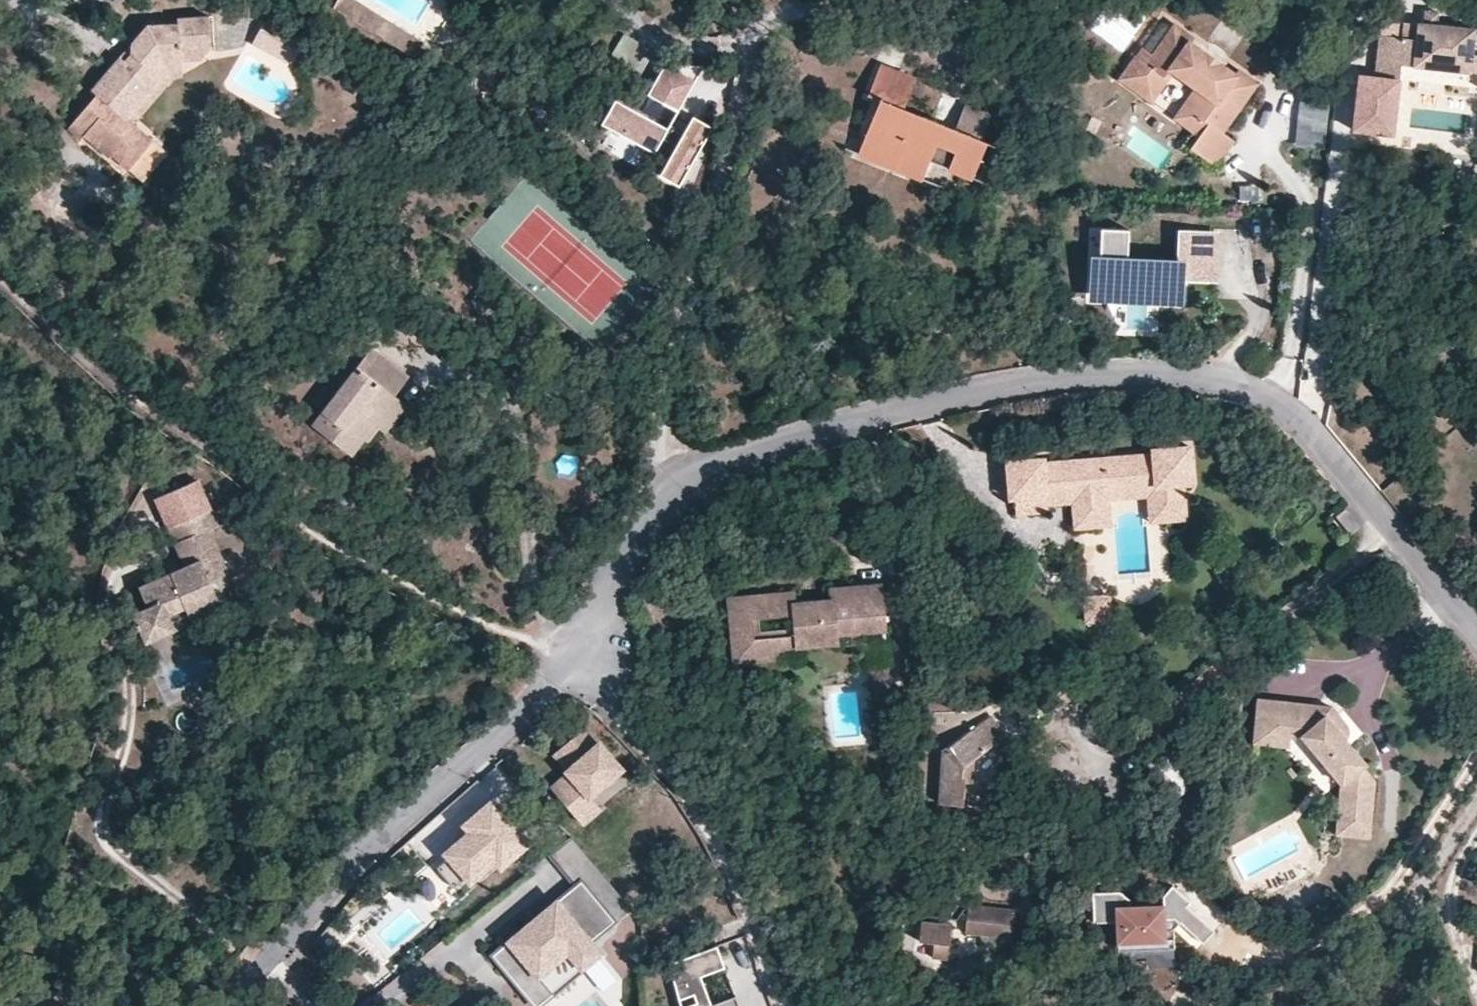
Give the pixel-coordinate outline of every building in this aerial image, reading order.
[(356,0),(337,0),(333,8),(372,31),(381,16),(356,0)] [(1438,25),(1439,11),(1423,9),(1422,23),(1438,25)] [(162,79),(155,72),(164,61),(182,60),(199,59),(211,46),(209,15),(178,17),(178,22),(146,23),(90,89),(96,94),(68,127),(81,139),(83,136),(87,132),(112,154),(143,181),(167,153),(133,124),(128,120),(162,79)] [(420,40),(381,16),(372,31),(411,55),(420,40)] [(1128,52),(1137,32),(1103,17),(1094,37),(1128,52)] [(299,37),(264,19),(251,44),(286,62),(299,37)] [(1416,39),(1418,23),(1408,22),(1406,38),(1416,39)] [(1474,29),(1438,25),(1422,23),(1418,23),(1416,39),(1406,38),(1380,35),(1376,77),(1399,79),(1401,64),(1476,72),(1476,54),(1470,53),(1474,29)] [(1191,36),(1174,24),(1171,28),(1188,40),(1191,36)] [(1232,81),(1184,47),(1188,40),(1171,28),(1153,54),(1145,65),(1135,58),(1119,79),(1148,98),(1168,68),(1174,72),(1194,86),(1200,90),(1187,109),(1207,123),(1197,137),(1191,146),(1216,163),(1232,141),(1220,133),(1253,86),(1236,74),(1232,81)] [(660,56),(623,34),(607,62),(645,82),(660,56)] [(1236,74),(1188,40),(1184,47),(1232,81),(1236,74)] [(1145,65),(1153,54),(1142,47),(1135,58),(1145,65)] [(183,78),(182,60),(164,61),(155,72),(162,79),(128,120),(133,124),(168,84),(169,86),(176,77),(183,78)] [(677,111),(702,66),(664,63),(647,94),(677,111)] [(954,128),(904,108),(916,77),(880,63),(868,94),(880,99),(866,134),(889,143),(881,162),(922,178),(930,160),(972,177),(986,141),(982,140),(954,128)] [(1153,102),(1174,72),(1168,68),(1148,98),(1153,102)] [(1256,81),(1239,69),(1236,73),(1253,85),(1256,81)] [(1393,134),(1399,79),(1376,77),(1359,75),(1353,130),(1393,134)] [(1197,137),(1207,123),(1187,109),(1200,90),(1194,86),(1171,118),(1197,137)] [(667,129),(615,99),(601,124),(654,153),(662,138),(675,145),(659,174),(678,185),(711,126),(692,115),(683,131),(680,136),(667,129)] [(1329,151),(1331,103),(1299,101),(1297,150),(1329,151)] [(982,140),(992,113),(964,102),(954,128),(982,140)] [(683,131),(670,124),(667,129),(680,136),(683,131)] [(112,154),(87,132),(83,136),(108,158),(112,154)] [(881,162),(889,143),(866,134),(858,153),(881,162)] [(1261,203),(1261,187),(1241,187),(1241,203),(1261,203)] [(1213,277),(1215,234),(1181,232),(1181,260),(1127,258),(1128,229),(1100,228),(1098,286),(1180,289),(1180,275),(1213,277)] [(395,395),(408,376),(370,347),(311,425),(351,455),(364,438),(367,441),(377,428),(400,399),(395,395)] [(385,433),(407,404),(400,399),(377,428),(385,433)] [(1191,481),(1188,444),(1151,447),(1152,452),(1043,460),(1043,456),(1006,460),(1009,497),(1013,496),(1015,512),(1047,510),(1047,504),(1046,493),(1071,491),(1072,502),(1074,527),(1102,524),(1099,489),(1154,484),(1157,520),(1186,517),(1183,482),(1191,481)] [(228,573),(210,530),(219,526),(198,480),(154,499),(183,566),(138,586),(146,607),(132,613),(145,641),(171,630),(174,629),(167,614),(185,606),(189,616),(191,615),(220,603),(210,581),(228,573)] [(1157,520),(1154,484),(1099,489),(1102,524),(1112,523),(1110,499),(1146,496),(1147,521),(1157,520)] [(1072,502),(1071,491),(1046,493),(1047,504),(1072,502)] [(885,628),(881,581),(828,586),(830,597),(794,600),(793,589),(726,595),(733,662),(779,658),(778,651),(798,649),(798,645),(836,641),(835,633),(885,628)] [(1112,620),(1110,592),(1082,594),(1084,622),(1112,620)] [(194,622),(191,615),(189,616),(185,606),(167,614),(174,629),(171,630),(172,632),(194,622)] [(930,712),(978,702),(976,691),(928,701),(930,712)] [(1346,739),(1324,713),(1321,716),(1309,702),(1257,697),(1253,729),(1290,733),(1299,735),(1341,784),(1336,834),(1369,837),(1374,780),(1363,766),(1366,763),(1346,739)] [(1347,726),(1331,705),(1309,702),(1321,716),(1324,713),(1346,739),(1348,732),(1347,726)] [(991,746),(1005,736),(990,715),(942,750),(939,803),(963,805),(964,782),(964,779),(961,778),(962,767),(974,758),(991,746)] [(621,767),(599,742),(585,726),(552,754),(566,770),(549,786),(581,823),(599,807),(589,796),(621,767)] [(1288,746),(1290,733),(1253,729),(1252,742),(1288,746)] [(996,752),(1009,742),(1005,736),(991,746),(996,752)] [(973,783),(974,758),(962,767),(961,778),(964,779),(964,782),(973,783)] [(500,865),(528,841),(492,799),(464,824),(469,830),(444,852),(448,857),(436,867),(453,887),(465,876),(469,881),(494,859),(500,865)] [(630,907),(570,837),(549,853),(575,884),(580,880),(614,920),(630,907)] [(590,940),(614,920),(580,880),(575,884),(492,955),(535,1005),(537,1005),(553,993),(550,990),(577,967),(579,970),(600,953),(590,940)] [(1091,914),(1107,915),(1109,893),(1093,892),(1091,914)] [(1013,937),(1015,909),(967,904),(964,932),(1013,937)] [(1162,917),(1162,905),(1117,907),(1118,940),(1173,938),(1172,928),(1178,922),(1173,917),(1162,917)] [(915,929),(916,915),(902,914),(901,927),(915,929)] [(947,959),(951,923),(920,920),(918,941),(932,942),(931,957),(947,959)] [(1172,964),(1172,947),(1173,947),(1173,938),(1118,940),(1118,949),(1145,948),(1146,965),(1172,964)] [(701,976),(725,967),(716,945),(668,963),(680,1005),(739,1005),(735,995),(711,1004),(701,976)] [(401,1001),(418,992),(408,973),(391,982),(401,1001)] [(266,998),(263,1005),(287,1005),(266,998)]
